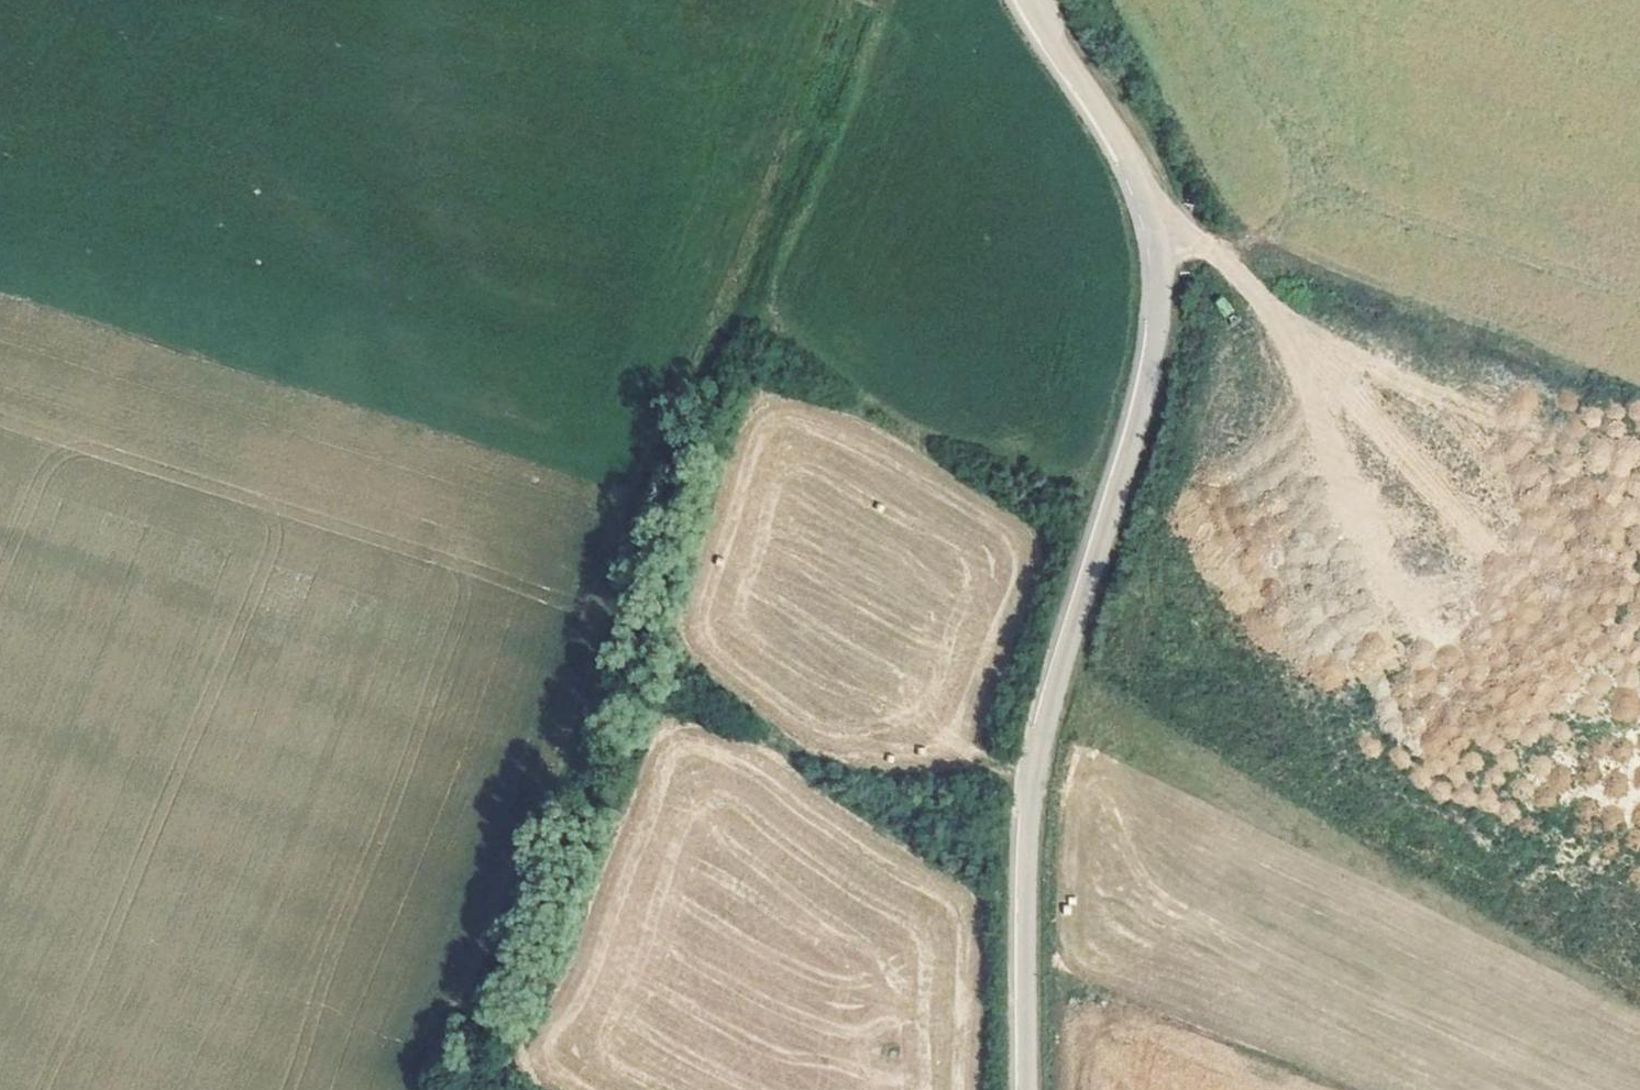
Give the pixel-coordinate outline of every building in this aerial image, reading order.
[(1448,778),(1431,783),(1435,800),(1453,796),(1448,778)]
